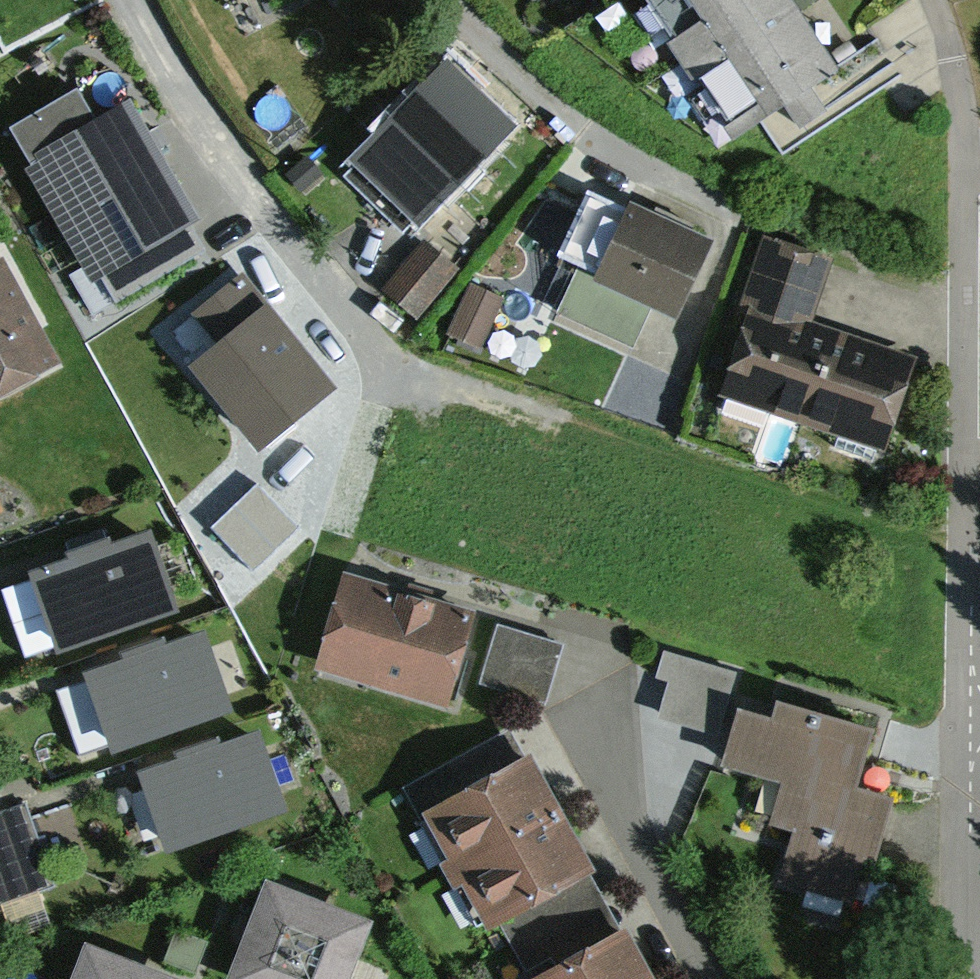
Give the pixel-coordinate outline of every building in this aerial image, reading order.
[(698,59),(777,0),(654,0),(698,59)] [(752,132),(843,64),(795,0),(777,0),(698,59),(752,132)] [(509,118),(438,62),(352,171),(423,227),(509,118)] [(115,120),(31,167),(96,282),(180,235),(115,120)] [(638,195),(628,215),(698,248),(707,229),(638,195)] [(696,255),(622,218),(590,280),(664,318),(696,255)] [(0,262),(0,389),(57,359),(4,260),(0,262)] [(455,331),(484,345),(508,295),(478,281),(455,331)] [(828,337),(750,312),(720,408),(798,432),(828,337)] [(327,393),(259,314),(182,379),(250,458),(327,393)] [(906,361),(828,337),(798,432),(875,457),(906,361)] [(274,560),(329,530),(289,458),(235,488),(274,560)] [(152,539),(28,580),(52,653),(176,611),(152,539)] [(470,629),(341,595),(319,681),(448,715),(470,629)] [(564,637),(502,622),(484,690),(547,706),(564,637)] [(201,643),(83,680),(107,755),(225,718),(201,643)] [(659,716),(726,731),(742,664),(675,649),(659,716)] [(866,731),(750,704),(733,777),(791,790),(767,894),(876,920),(904,803),(852,791),(866,731)] [(251,738),(127,781),(154,858),(279,815),(251,738)] [(416,813),(448,873),(562,815),(531,754),(416,813)] [(47,886),(31,809),(0,815),(0,896),(47,886)] [(448,873),(479,934),(593,875),(562,815),(448,873)] [(258,895),(227,978),(351,978),(367,935),(258,895)] [(622,933),(526,978),(644,978),(622,933)] [(82,955),(74,978),(151,978),(82,955)]
